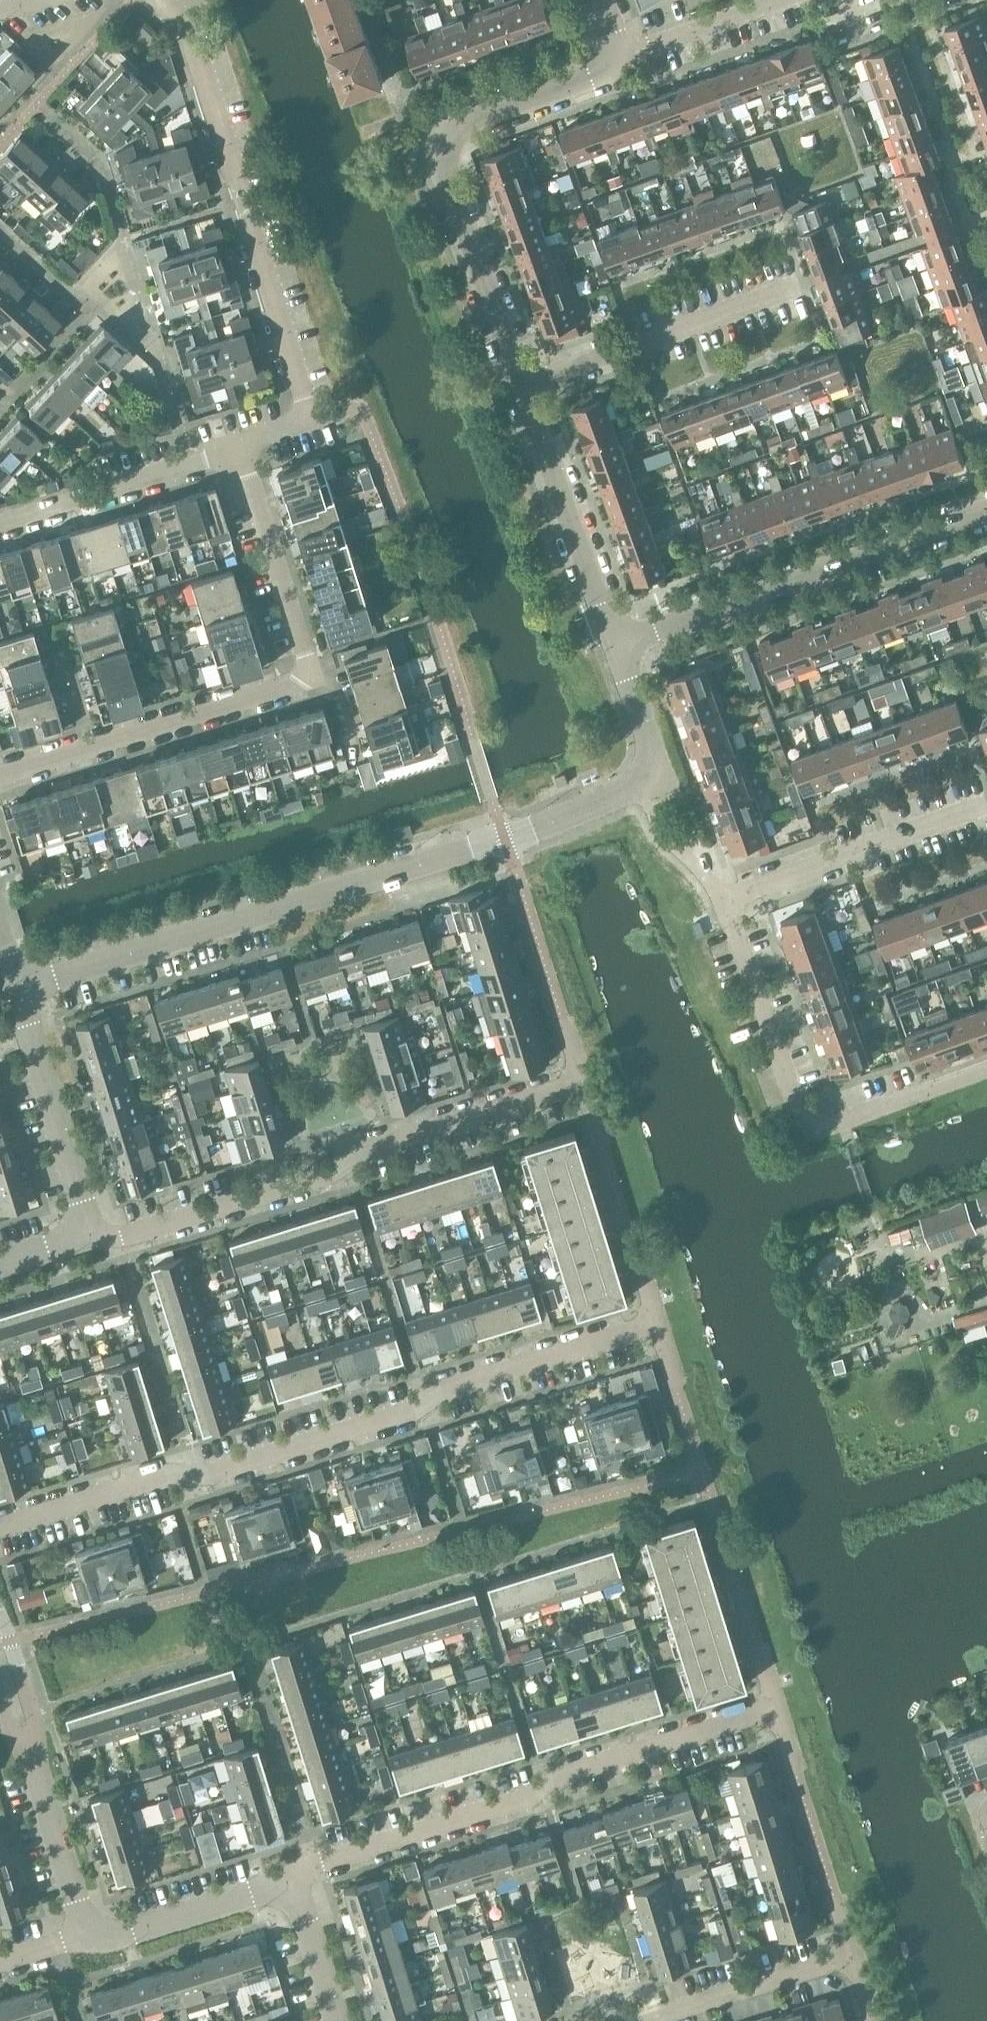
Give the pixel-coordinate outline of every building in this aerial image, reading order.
[(315,8),(338,0),(312,0),(315,8)] [(331,51),(347,45),(369,38),(364,26),(355,0),(338,0),(315,8),(327,40),(331,51)] [(420,14),(440,7),(438,0),(415,0),(420,14)] [(456,11),(465,8),(462,0),(460,0),(453,3),(456,11)] [(495,46),(514,39),(501,3),(506,1),(505,0),(495,0),(497,5),(482,10),(495,46)] [(514,39),(534,32),(522,0),(510,0),(506,1),(501,3),(514,39)] [(534,32),(554,25),(545,0),(522,0),(534,32)] [(459,18),(444,24),(457,60),(476,53),(463,17),(467,15),(465,8),(456,11),(459,18)] [(463,17),(476,53),(495,46),(482,10),(467,15),(463,17)] [(415,17),(418,25),(426,21),(423,13),(415,17)] [(953,46),(986,34),(986,30),(981,14),(946,27),(953,46)] [(426,21),(418,25),(420,32),(405,38),(418,74),(438,66),(425,31),(429,29),(426,21)] [(444,24),(429,29),(425,31),(438,66),(457,60),(444,24)] [(960,66),(986,56),(986,34),(953,46),(960,66)] [(369,38),(347,45),(331,51),(346,94),(347,95),(348,95),(383,82),(384,82),(384,81),(384,80),(369,38)] [(812,40),(792,47),(803,77),(799,79),(801,86),(826,77),(812,40)] [(99,82),(115,97),(141,68),(114,43),(101,58),(112,68),(102,79),(99,82)] [(863,57),(870,76),(906,63),(899,44),(863,57)] [(792,47),(773,54),(787,92),(801,86),(799,79),(803,77),(792,47)] [(0,62),(0,69),(22,89),(37,73),(12,49),(0,62)] [(773,54),(754,61),(765,91),(760,92),(763,100),(772,97),(787,92),(773,54)] [(967,85),(986,78),(986,56),(960,66),(967,85)] [(754,61),(735,68),(746,98),(760,92),(765,91),(754,61)] [(77,67),(87,76),(92,70),(83,62),(77,67)] [(870,76),(877,95),(913,82),(906,63),(870,76)] [(127,114),(136,122),(142,117),(133,108),(143,97),(154,107),(167,93),(141,68),(115,97),(130,111),(127,114)] [(735,68),(715,75),(726,105),(722,106),(725,114),(733,111),(731,103),(746,98),(735,68)] [(7,105),(22,89),(0,69),(0,99),(7,105)] [(62,101),(88,125),(115,97),(99,82),(102,79),(92,70),(87,76),(96,85),(86,97),(75,86),(62,101)] [(831,76),(835,89),(843,86),(839,74),(831,76)] [(715,75),(696,82),(707,112),(722,106),(726,105),(715,75)] [(974,105),(986,100),(986,78),(967,85),(974,105)] [(696,82),(677,89),(688,119),(683,120),(686,128),(689,127),(695,125),(692,117),(707,112),(696,82)] [(877,95),(884,114),(919,102),(913,82),(877,95)] [(843,86),(835,89),(840,102),(847,99),(843,86)] [(658,96),(668,126),(672,134),(686,128),(683,120),(688,119),(677,89),(658,96)] [(649,133),(645,134),(648,142),(656,139),(654,131),(668,126),(658,96),(638,102),(649,133)] [(117,125),(127,114),(130,111),(115,97),(88,125),(112,147),(128,136),(117,125)] [(772,97),(763,100),(766,108),(775,105),(772,97)] [(981,124),(986,122),(986,100),(974,105),(981,124)] [(619,109),(630,139),(645,134),(649,133),(638,102),(619,109)] [(884,114),(891,134),(926,121),(919,102),(884,114)] [(774,112),(780,127),(793,122),(787,107),(774,112)] [(606,148),(609,156),(618,153),(615,145),(630,139),(619,109),(600,116),(611,146),(606,148)] [(844,113),(849,127),(857,124),(853,110),(844,113)] [(733,111),(725,114),(728,122),(736,119),(733,111)] [(592,153),(606,148),(611,146),(600,116),(581,123),(592,153)] [(136,122),(145,130),(152,126),(142,117),(136,122)] [(891,134),(898,153),(933,140),(926,121),(891,134)] [(572,161),(592,153),(581,123),(561,130),(572,161)] [(857,124),(849,127),(856,145),(864,143),(857,124)] [(695,125),(689,127),(692,135),(698,133),(695,125)] [(145,130),(149,142),(156,138),(152,126),(145,130)] [(156,152),(162,172),(199,161),(189,126),(170,132),(175,146),(160,151),(156,152)] [(9,180),(36,150),(30,145),(33,142),(21,131),(0,154),(0,172),(9,180)] [(116,153),(125,184),(162,172),(156,152),(160,151),(156,138),(149,142),(152,153),(137,158),(133,143),(116,153)] [(656,139),(648,142),(650,150),(659,147),(656,139)] [(552,142),(556,155),(563,152),(559,140),(552,142)] [(898,153),(905,172),(931,162),(932,164),(941,161),(933,140),(898,153)] [(484,158),(491,178),(521,168),(523,172),(531,169),(522,145),(484,158)] [(734,148),(722,153),(725,160),(737,156),(734,148)] [(9,180),(26,195),(56,162),(44,152),(41,155),(36,150),(9,180)] [(563,152),(556,155),(561,168),(568,166),(563,152)] [(618,153),(609,156),(612,164),(621,161),(618,153)] [(725,160),(722,153),(709,157),(711,165),(725,160)] [(657,156),(638,163),(640,167),(643,176),(658,171),(662,169),(657,156)] [(695,160),(683,164),(685,172),(698,167),(695,160)] [(199,161),(162,172),(168,192),(165,194),(172,218),(180,216),(172,191),(187,187),(192,201),(210,195),(199,161)] [(26,195),(43,211),(69,181),(64,176),(67,173),(56,162),(26,195)] [(896,175),(903,195),(938,182),(932,164),(931,162),(905,172),(896,175)] [(685,172),(683,164),(669,169),(672,177),(685,172)] [(498,198),(528,187),(536,184),(531,169),(523,172),(521,168),(491,178),(498,198)] [(162,172),(125,184),(136,218),(154,213),(150,198),(165,194),(168,192),(162,172)] [(732,181),(735,189),(747,222),(767,216),(755,182),(752,174),(732,181)] [(659,175),(645,181),(647,187),(661,182),(659,175)] [(774,175),(755,182),(767,216),(786,209),(793,195),(784,190),(780,192),(774,175)] [(69,181),(43,211),(60,226),(90,194),(78,183),(75,186),(69,181)] [(647,187),(645,181),(633,185),(635,192),(647,187)] [(903,195),(910,215),(946,202),(938,182),(903,195)] [(596,185),(582,190),(585,197),(599,192),(596,185)] [(498,198),(505,217),(535,206),(537,210),(544,207),(541,199),(533,202),(528,187),(498,198)] [(694,195),(697,203),(709,236),(728,229),(716,196),(713,188),(694,195)] [(735,189),(716,196),(728,229),(747,222),(735,189)] [(619,190),(606,195),(608,201),(622,196),(619,190)] [(608,201),(606,195),(594,199),(596,205),(608,201)] [(541,199),(544,207),(552,205),(549,196),(541,199)] [(794,212),(801,232),(834,220),(827,200),(810,206),(809,202),(800,198),(794,212)] [(946,202),(910,215),(917,235),(953,222),(946,202)] [(697,203),(677,210),(689,243),(709,236),(697,203)] [(505,217),(512,236),(542,225),(537,210),(535,206),(505,217)] [(677,210),(658,217),(670,250),(689,243),(677,210)] [(866,216),(871,228),(878,226),(873,214),(866,216)] [(658,217),(638,224),(650,257),(670,250),(658,217)] [(801,232),(808,252),(841,239),(834,220),(801,232)] [(12,228),(20,235),(26,229),(18,221),(12,228)] [(922,247),(957,234),(953,230),(953,222),(917,235),(917,243),(922,247)] [(638,224),(619,231),(631,264),(650,257),(638,224)] [(175,228),(179,240),(187,238),(183,225),(175,228)] [(187,251),(193,271),(230,260),(219,225),(201,231),(205,246),(190,250),(187,251)] [(512,236),(519,255),(549,244),(550,249),(558,246),(555,237),(547,240),(542,225),(512,236)] [(878,226),(871,228),(875,241),(882,238),(878,226)] [(26,229),(20,235),(27,242),(33,235),(26,229)] [(631,264),(619,231),(600,238),(612,271),(631,264)] [(555,237),(558,246),(566,243),(563,234),(555,237)] [(922,247),(928,266),(964,253),(957,234),(922,247)] [(145,249),(156,283),(193,271),(187,251),(190,250),(187,238),(179,240),(183,253),(168,257),(164,243),(145,249)] [(815,271),(819,270),(849,259),(841,239),(808,252),(815,271)] [(519,255),(526,274),(563,261),(558,246),(550,249),(549,244),(519,255)] [(928,266),(935,285),(971,272),(964,253),(928,266)] [(13,277),(7,272),(10,268),(0,259),(0,290),(13,277)] [(815,279),(819,284),(853,272),(849,267),(849,259),(819,270),(815,271),(815,279)] [(195,293),(199,305),(207,303),(203,290),(218,286),(222,300),(241,294),(230,260),(193,271),(199,292),(195,293)] [(526,274),(533,293),(563,283),(564,287),(572,284),(563,261),(526,274)] [(900,263),(892,266),(896,278),(904,275),(900,263)] [(885,268),(889,281),(896,278),(892,266),(885,268)] [(180,297),(195,293),(199,292),(193,271),(156,283),(167,318),(185,312),(180,297)] [(819,284),(827,304),(860,291),(853,272),(819,284)] [(943,306),(952,303),(951,301),(978,291),(971,272),(935,285),(943,306)] [(2,320),(32,288),(21,278),(18,282),(13,277),(0,290),(0,319),(2,320)] [(896,278),(889,281),(894,293),(901,291),(896,278)] [(533,293),(540,313),(570,302),(577,299),(572,284),(564,287),(563,283),(533,293)] [(2,320),(17,335),(44,306),(39,301),(42,297),(32,288),(2,320)] [(952,303),(958,320),(986,310),(986,289),(986,288),(978,291),(951,301),(952,303)] [(827,304),(834,323),(867,311),(860,291),(827,304)] [(570,302),(540,313),(547,333),(553,330),(558,342),(581,334),(577,322),(584,319),(577,299),(570,302)] [(199,305),(203,317),(211,315),(207,303),(199,305)] [(44,306),(17,335),(34,350),(64,318),(53,308),(50,311),(44,306)] [(965,340),(986,332),(986,310),(958,320),(965,340)] [(867,311),(834,323),(841,343),(855,349),(859,341),(858,337),(874,331),(867,311)] [(203,317),(207,330),(215,327),(211,315),(203,317)] [(214,341),(221,361),(258,349),(247,315),(229,320),(233,335),(218,339),(214,341)] [(100,324),(84,340),(110,364),(125,347),(100,324)] [(173,338),(184,373),(221,361),(214,341),(218,339),(215,327),(207,330),(211,342),(196,347),(191,332),(173,338)] [(972,359),(986,354),(986,332),(965,340),(972,359)] [(84,340),(70,356),(95,380),(110,364),(84,340)] [(258,349),(221,361),(227,381),(223,382),(227,395),(235,392),(231,380),(245,375),(250,390),(268,384),(258,349)] [(837,350),(817,358),(830,391),(850,384),(844,367),(847,366),(851,357),(837,350)] [(979,379),(986,376),(986,354),(972,359),(979,379)] [(70,356),(55,372),(81,396),(95,380),(70,356)] [(933,359),(938,372),(945,369),(941,356),(933,359)] [(817,358),(798,365),(810,398),(830,391),(817,358)] [(221,361),(184,373),(194,407),(213,401),(208,387),(223,382),(227,381),(221,361)] [(798,365),(779,372),(791,405),(810,398),(798,365)] [(945,369),(938,372),(942,384),(950,382),(945,369)] [(55,372),(40,388),(66,412),(81,396),(55,372)] [(779,372),(760,378),(772,412),(791,405),(779,372)] [(760,378),(741,385),(753,419),(772,412),(760,378)] [(741,385),(721,392),(734,426),(753,419),(741,385)] [(66,412),(40,388),(25,405),(51,428),(66,412)] [(238,404),(235,392),(227,395),(231,407),(238,404)] [(721,392),(702,399),(714,433),(734,426),(721,392)] [(581,428),(611,417),(619,414),(612,397),(605,399),(604,397),(595,400),(593,394),(580,398),(582,405),(574,408),(581,428)] [(947,397),(951,410),(959,408),(954,395),(947,397)] [(702,399),(683,406),(695,440),(714,433),(702,399)] [(695,440),(683,406),(663,413),(675,447),(695,440)] [(156,411),(160,424),(169,421),(165,408),(156,411)] [(959,408),(951,410),(956,423),(964,420),(959,408)] [(16,414),(0,431),(26,455),(41,438),(16,414)] [(581,428),(588,447),(618,436),(620,441),(627,438),(624,429),(617,432),(611,417),(581,428)] [(922,421),(925,429),(934,426),(931,418),(922,421)] [(833,419),(820,424),(822,432),(835,427),(833,419)] [(169,421),(160,424),(156,425),(159,434),(172,430),(169,421)] [(822,432),(820,424),(807,429),(810,436),(822,432)] [(624,429),(627,438),(635,435),(632,426),(624,429)] [(913,442),(926,478),(945,471),(932,435),(937,433),(934,426),(925,429),(928,437),(913,442)] [(137,431),(139,440),(153,436),(150,427),(137,431)] [(666,440),(662,428),(652,432),(657,443),(666,440)] [(932,435),(945,471),(965,463),(952,428),(937,433),(932,435)] [(0,431),(0,460),(11,471),(26,455),(0,431)] [(884,435),(887,443),(895,440),(893,431),(884,435)] [(117,437),(120,446),(133,442),(131,433),(117,437)] [(588,447),(595,466),(625,455),(620,441),(618,436),(588,447)] [(794,436),(782,440),(785,448),(797,444),(794,436)] [(98,443),(101,452),(114,448),(112,439),(98,443)] [(785,448),(782,440),(770,445),(773,453),(785,448)] [(875,456),(888,492),(907,485),(894,449),(898,447),(895,440),(887,443),(890,450),(875,456)] [(894,449),(907,485),(926,478),(913,442),(898,447),(894,449)] [(845,448),(848,457),(857,453),(854,445),(845,448)] [(756,447),(743,452),(746,459),(759,455),(756,447)] [(746,459),(743,452),(730,456),(733,464),(746,459)] [(836,470),(849,505),(869,498),(856,463),(860,461),(857,453),(848,457),(851,464),(836,470)] [(595,466),(602,485),(632,475),(634,479),(641,476),(638,467),(630,470),(625,455),(595,466)] [(277,473),(284,495),(309,487),(308,484),(326,478),(320,456),(300,462),(301,466),(277,473)] [(856,463),(869,498),(888,492),(875,456),(860,461),(856,463)] [(807,462),(810,471),(818,467),(815,459),(807,462)] [(11,471),(0,460),(0,483),(11,471)] [(718,462),(705,466),(707,473),(720,469),(718,462)] [(638,467),(641,476),(649,473),(646,464),(638,467)] [(707,473),(705,466),(692,471),(695,478),(707,473)] [(798,484),(811,519),(830,512),(817,477),(821,475),(818,467),(810,471),(812,478),(798,484)] [(817,477),(830,512),(849,505),(836,470),(821,475),(817,477)] [(62,477),(65,486),(78,481),(76,472),(62,477)] [(768,476),(771,484),(780,481),(777,473),(768,476)] [(602,485),(609,505),(639,494),(634,479),(632,475),(602,485)] [(43,483),(46,491),(59,487),(56,478),(43,483)] [(284,495),(290,516),(316,508),(314,504),(333,499),(326,478),(308,484),(309,487),(284,495)] [(759,497),(772,533),(791,526),(779,491),(783,489),(780,481),(771,484),(774,492),(759,497)] [(24,488),(26,497),(40,493),(37,484),(24,488)] [(779,491),(791,526),(811,519),(798,484),(783,489),(779,491)] [(730,490),(733,498),(742,495),(739,487),(730,490)] [(4,494),(7,503),(20,499),(18,490),(4,494)] [(201,490),(194,493),(207,534),(227,527),(216,491),(203,495),(201,490)] [(194,493),(175,499),(187,540),(207,534),(194,493)] [(609,505),(616,524),(646,513),(647,517),(655,514),(652,506),(644,508),(639,494),(609,505)] [(736,506),(721,511),(734,547),(753,540),(740,504),(744,503),(742,495),(733,498),(736,506)] [(740,504),(753,540),(772,533),(759,497),(744,503),(740,504)] [(175,499),(155,505),(168,546),(187,540),(175,499)] [(290,516),(297,536),(322,528),(321,525),(339,519),(333,499),(314,504),(316,508),(290,516)] [(652,506),(655,514),(663,511),(660,503),(652,506)] [(155,505),(136,511),(148,552),(168,546),(155,505)] [(136,511),(116,517),(129,558),(148,552),(136,511)] [(734,547),(721,511),(701,519),(714,554),(734,547)] [(616,524),(623,543),(653,532),(647,517),(646,513),(616,524)] [(116,517),(97,523),(110,564),(129,558),(116,517)] [(297,536),(303,557),(328,549),(327,546),(346,540),(339,519),(321,525),(322,528),(297,536)] [(77,529),(90,570),(93,579),(112,573),(110,564),(97,523),(77,529)] [(77,529),(57,535),(70,576),(90,570),(77,529)] [(623,543),(629,562),(660,551),(661,555),(669,553),(666,544),(658,547),(653,532),(623,543)] [(38,541),(51,582),(53,591),(73,585),(70,576),(57,535),(38,541)] [(303,557),(310,577),(335,570),(334,566),(352,560),(346,540),(327,546),(328,549),(303,557)] [(38,541),(18,547),(31,588),(51,582),(38,541)] [(666,544),(669,553),(677,550),(674,541),(666,544)] [(0,553),(0,557),(12,594),(31,588),(18,547),(0,553)] [(660,551),(629,562),(637,582),(667,571),(661,555),(660,551)] [(235,554),(225,557),(227,565),(237,561),(235,554)] [(12,594),(0,557),(0,598),(12,594)] [(211,559),(195,564),(198,574),(214,569),(211,559)] [(976,563),(986,594),(986,564),(985,559),(976,563)] [(310,577),(316,598),(341,590),(340,587),(358,581),(352,560),(334,566),(335,570),(310,577)] [(956,575),(968,608),(986,601),(986,594),(976,563),(966,566),(968,571),(956,575)] [(191,582),(197,602),(238,590),(232,569),(191,582)] [(170,572),(160,575),(163,585),(173,582),(170,572)] [(943,575),(933,578),(946,616),(968,608),(956,575),(944,579),(943,575)] [(925,586),(913,591),(925,624),(946,616),(933,578),(923,582),(925,586)] [(151,581),(137,585),(140,593),(153,589),(151,581)] [(316,598),(322,619),(347,611),(346,607),(365,602),(358,581),(340,587),(341,590),(316,598)] [(197,602),(203,622),(244,609),(238,590),(197,602)] [(899,590),(890,594),(903,632),(925,624),(913,591),(901,595),(899,590)] [(114,594),(101,598),(104,609),(112,606),(117,605),(114,594)] [(881,602),(870,606),(882,639),(903,632),(890,594),(880,597),(881,602)] [(347,611),(322,619),(329,640),(355,632),(357,638),(374,632),(365,602),(346,607),(347,611)] [(79,606),(70,608),(72,614),(81,611),(79,606)] [(71,619),(77,640),(119,627),(112,606),(104,609),(71,619)] [(856,606),(847,609),(860,647),(882,639),(870,606),(858,610),(856,606)] [(203,622),(209,641),(250,629),(244,609),(203,622)] [(839,618),(827,622),(839,655),(860,647),(847,609),(837,613),(839,618)] [(814,621),(804,625),(817,663),(839,655),(827,622),(815,626),(814,621)] [(796,633),(784,637),(796,670),(817,663),(804,625),(794,628),(796,633)] [(77,640),(83,659),(125,646),(119,627),(77,640)] [(209,641),(215,661),(257,648),(250,629),(209,641)] [(39,651),(33,631),(0,641),(0,664),(39,651)] [(969,636),(956,641),(959,650),(972,645),(969,636)] [(796,670),(784,637),(772,642),(771,637),(760,641),(774,679),(796,670)] [(959,650),(956,641),(944,645),(947,654),(959,650)] [(344,660),(350,681),(376,673),(374,670),(393,664),(386,643),(367,649),(368,652),(344,660)] [(83,659),(89,678),(131,666),(125,646),(83,659)] [(257,648),(215,661),(222,681),(258,670),(254,657),(259,655),(257,648)] [(4,684),(45,671),(39,651),(0,664),(0,671),(4,684)] [(925,652),(912,657),(916,666),(928,661),(925,652)] [(916,666),(912,657),(900,661),(904,670),(916,666)] [(743,662),(748,676),(757,673),(752,659),(743,662)] [(880,661),(867,666),(873,681),(886,677),(880,661)] [(350,681),(357,702),(382,694),(381,691),(399,685),(393,664),(374,670),(376,673),(350,681)] [(935,664),(922,668),(925,677),(937,673),(935,664)] [(671,692),(675,702),(717,687),(708,665),(671,678),(676,691),(671,692)] [(89,678),(95,698),(137,685),(131,666),(89,678)] [(873,681),(867,666),(855,670),(861,686),(873,681)] [(925,677),(922,668),(910,673),(913,681),(925,677)] [(4,684),(10,703),(51,690),(45,671),(4,684)] [(757,673),(748,676),(752,688),(761,684),(757,673)] [(894,679),(882,683),(885,692),(897,687),(894,679)] [(839,683),(826,688),(830,697),(843,692),(839,683)] [(885,692),(882,683),(869,688),(872,696),(885,692)] [(137,685),(95,698),(98,705),(103,704),(107,717),(143,706),(137,685)] [(357,702),(363,722),(388,715),(387,711),(406,705),(399,685),(381,691),(382,694),(357,702)] [(683,710),(687,722),(724,708),(717,687),(675,702),(678,712),(683,710)] [(830,697),(826,688),(814,692),(818,701),(830,697)] [(10,703),(16,723),(57,710),(51,690),(10,703)] [(853,693),(841,698),(844,707),(857,702),(853,693)] [(844,707),(841,698),(829,702),(832,711),(844,707)] [(957,699),(936,707),(948,740),(969,732),(957,699)] [(775,706),(778,715),(791,710),(788,701),(775,706)] [(758,706),(763,719),(772,716),(768,702),(758,706)] [(450,713),(446,703),(436,706),(439,717),(450,713)] [(363,722),(370,743),(395,735),(394,732),(412,726),(406,705),(387,711),(388,715),(363,722)] [(322,707),(301,714),(309,739),(305,740),(312,763),(334,757),(327,734),(331,733),(322,707)] [(936,707),(916,714),(928,747),(948,740),(936,707)] [(687,735),(690,745),(732,730),(724,708),(687,722),(691,733),(687,735)] [(813,708),(800,713),(804,721),(816,716),(813,708)] [(57,710),(16,723),(8,725),(15,745),(58,732),(54,719),(60,717),(58,711),(57,710)] [(804,721),(800,713),(789,717),(792,726),(804,721)] [(301,714),(280,720),(288,746),(285,747),(292,770),(312,763),(305,740),(309,739),(301,714)] [(916,714),(895,722),(907,755),(928,747),(916,714)] [(772,716),(763,719),(768,731),(777,728),(772,716)] [(280,720),(260,727),(267,752),(264,753),(271,776),(292,770),(285,747),(288,746),(280,720)] [(395,735),(370,743),(376,765),(401,757),(403,763),(433,754),(424,722),(412,726),(394,732),(395,735)] [(895,722),(875,729),(887,762),(907,755),(895,722)] [(260,727),(239,733),(247,758),(243,759),(250,782),(271,776),(264,753),(267,752),(260,727)] [(875,729),(855,736),(867,769),(887,762),(875,729)] [(698,753),(703,765),(740,751),(732,730),(690,745),(694,755),(698,753)] [(239,733),(218,740),(226,765),(223,766),(228,784),(248,778),(249,783),(250,782),(243,759),(247,758),(239,733)] [(448,737),(452,758),(465,756),(461,735),(448,737)] [(855,736),(835,744),(846,777),(867,769),(855,736)] [(218,740),(198,746),(206,771),(202,772),(208,791),(228,784),(223,766),(226,765),(218,740)] [(835,744),(814,751),(826,784),(846,777),(835,744)] [(198,746),(177,752),(185,778),(181,779),(187,797),(208,791),(202,772),(206,771),(198,746)] [(774,749),(779,762),(788,758),(783,746),(774,749)] [(702,778),(706,788),(747,773),(740,751),(703,765),(707,776),(702,778)] [(826,784),(814,751),(793,759),(805,792),(826,784)] [(177,752),(156,759),(164,784),(160,785),(166,804),(187,797),(181,779),(185,778),(177,752)] [(372,757),(359,762),(366,785),(380,781),(372,757)] [(788,758),(779,762),(783,774),(792,771),(788,758)] [(156,759),(136,765),(143,790),(140,792),(145,810),(166,804),(160,785),(164,784),(156,759)] [(136,765),(115,772),(123,797),(119,798),(125,816),(145,810),(140,792),(143,790),(136,765)] [(115,772),(94,778),(102,803),(99,804),(106,827),(107,827),(105,822),(125,816),(119,798),(123,797),(115,772)] [(555,777),(558,786),(563,784),(568,782),(565,773),(560,775),(555,777)] [(714,796),(718,808),(755,794),(747,773),(706,788),(709,798),(714,796)] [(94,778),(74,784),(81,810),(78,811),(85,834),(106,827),(99,804),(102,803),(94,778)] [(790,792),(794,804),(803,801),(797,783),(783,788),(785,794),(790,792)] [(74,784),(53,791),(61,816),(57,817),(64,840),(85,834),(78,811),(81,810),(74,784)] [(53,791),(32,797),(40,823),(37,824),(44,847),(64,840),(57,817),(61,816),(53,791)] [(718,821),(721,831),(763,816),(755,794),(718,808),(722,819),(718,821)] [(40,823),(32,797),(11,804),(18,828),(15,829),(22,853),(44,847),(37,824),(40,823)] [(803,801),(794,804),(799,817),(808,814),(803,801)] [(4,814),(9,831),(18,828),(13,811),(4,814)] [(763,816),(721,831),(725,840),(729,839),(734,851),(771,838),(763,816)] [(409,823),(393,828),(396,837),(412,833),(409,823)] [(855,881),(844,886),(852,902),(863,896),(855,881)] [(977,885),(986,911),(986,881),(977,885)] [(957,892),(969,925),(986,919),(986,911),(977,885),(957,892)] [(458,930),(466,928),(503,916),(496,895),(485,898),(483,889),(448,899),(458,930)] [(957,892),(937,899),(949,932),(969,925),(957,892)] [(937,899),(916,907),(928,940),(949,932),(937,899)] [(854,906),(859,919),(868,915),(863,903),(854,906)] [(916,907),(896,914),(908,947),(928,940),(916,907)] [(782,935),(786,945),(827,930),(819,908),(782,921),(787,933),(782,935)] [(908,947),(896,914),(875,922),(887,955),(908,947)] [(868,915),(859,919),(863,931),(872,927),(868,915)] [(466,928),(472,948),(509,937),(503,916),(466,928)] [(418,919),(396,926),(407,960),(428,953),(418,919)] [(425,926),(429,939),(436,937),(432,924),(425,926)] [(396,926),(375,932),(386,966),(407,960),(396,926)] [(794,953),(798,965),(835,951),(827,930),(786,945),(789,955),(794,953)] [(375,932),(355,939),(365,973),(386,966),(375,932)] [(436,937),(429,939),(433,952),(440,950),(436,937)] [(472,948),(478,969),(516,958),(509,937),(472,948)] [(333,946),(335,950),(336,950),(345,979),(346,979),(365,973),(355,939),(333,946)] [(977,948),(981,957),(986,955),(986,944),(977,948)] [(870,949),(874,961),(883,958),(878,945),(870,949)] [(981,957),(977,948),(965,952),(968,962),(981,957)] [(335,950),(315,956),(326,990),(347,983),(346,979),(345,979),(336,950),(335,950)] [(798,978),(801,988),(843,973),(835,951),(798,965),(802,976),(798,978)] [(326,990),(315,956),(294,963),(304,997),(326,990)] [(478,969),(485,990),(522,978),(516,958),(478,969)] [(883,958),(874,961),(879,974),(888,971),(883,958)] [(949,958),(937,963),(940,972),(952,967),(949,958)] [(940,972),(937,963),(925,967),(928,976),(940,972)] [(970,966),(957,971),(960,979),(973,975),(970,966)] [(281,967),(259,973),(270,1007),(291,1001),(281,967)] [(433,969),(437,982),(444,980),(440,967),(433,969)] [(960,979),(957,971),(946,975),(948,983),(960,979)] [(259,973),(240,979),(239,980),(248,1009),(247,1009),(248,1014),(270,1007),(259,973)] [(809,996),(814,1008),(850,994),(843,973),(801,988),(805,998),(809,996)] [(908,973),(895,978),(899,987),(911,982),(908,973)] [(238,975),(217,982),(227,1015),(247,1009),(248,1009),(239,980),(240,979),(238,975)] [(478,992),(484,1013),(529,999),(522,978),(485,990),(478,992)] [(444,980),(437,982),(441,995),(448,993),(444,980)] [(217,982),(196,988),(206,1022),(227,1015),(217,982)] [(927,982),(915,986),(918,995),(930,990),(927,982)] [(918,995),(915,986),(903,991),(906,999),(918,995)] [(196,988),(175,994),(186,1028),(206,1022),(196,988)] [(877,994),(882,1007),(890,1004),(886,991),(877,994)] [(186,1028),(175,994),(154,1001),(164,1035),(186,1028)] [(813,1021),(817,1031),(858,1016),(850,994),(814,1008),(818,1019),(813,1021)] [(433,998),(420,1002),(422,1008),(435,1004),(433,998)] [(491,1033),(498,1031),(535,1020),(529,999),(484,1013),(491,1033)] [(422,1008),(420,1002),(407,1006),(409,1013),(422,1008)] [(890,1004),(882,1007),(886,1019),(895,1016),(890,1004)] [(390,1006),(377,1010),(379,1016),(392,1012),(390,1006)] [(972,1011),(985,1049),(986,1048),(986,1006),(972,1011)] [(925,1015),(929,1026),(943,1064),(952,1061),(951,1056),(962,1052),(950,1019),(946,1007),(925,1015)] [(446,1010),(450,1023),(457,1021),(453,1008),(446,1010)] [(379,1016),(377,1010),(364,1014),(366,1021),(379,1016)] [(145,1013),(149,1026),(156,1024),(152,1011),(145,1013)] [(972,1011),(950,1019),(962,1052),(974,1048),(976,1052),(985,1049),(972,1011)] [(435,1014),(439,1027),(445,1025),(441,1012),(435,1014)] [(75,1025),(82,1047),(116,1036),(109,1015),(75,1025)] [(365,1026),(371,1048),(405,1037),(399,1016),(365,1026)] [(825,1039),(829,1050),(866,1037),(858,1016),(817,1031),(820,1041),(825,1039)] [(349,1019),(336,1023),(338,1029),(351,1025),(349,1019)] [(498,1031),(504,1052),(542,1040),(535,1020),(498,1031)] [(457,1021),(450,1023),(454,1036),(461,1034),(457,1021)] [(338,1029),(336,1023),(323,1027),(325,1033),(338,1029)] [(156,1024),(149,1026),(153,1039),(160,1037),(156,1024)] [(445,1025),(439,1027),(443,1040),(449,1038),(445,1025)] [(943,1064),(929,1026),(907,1035),(918,1068),(931,1063),(933,1068),(943,1064)] [(82,1047),(89,1067),(123,1057),(116,1036),(82,1047)] [(293,1036),(280,1040),(282,1047),(295,1043),(293,1036)] [(371,1048),(378,1068),(412,1058),(405,1037),(371,1048)] [(866,1037),(829,1050),(833,1062),(828,1064),(832,1075),(874,1059),(866,1037)] [(282,1047),(280,1040),(267,1044),(269,1051),(282,1047)] [(542,1040),(504,1052),(511,1073),(548,1062),(542,1040)] [(896,1047),(900,1059),(908,1056),(904,1044),(896,1047)] [(252,1049),(239,1053),(241,1059),(254,1055),(252,1049)] [(459,1051),(463,1065),(470,1062),(465,1049),(459,1051)] [(162,1053),(167,1066),(173,1064),(169,1051),(162,1053)] [(241,1059),(239,1053),(225,1057),(228,1064),(241,1059)] [(447,1055),(451,1068),(458,1066),(454,1053),(447,1055)] [(95,1088),(129,1078),(140,1074),(133,1054),(123,1057),(89,1067),(95,1088)] [(378,1068),(384,1089),(418,1078),(412,1058),(378,1068)] [(224,1070),(230,1091),(265,1081),(258,1059),(224,1070)] [(470,1062),(463,1065),(467,1078),(474,1076),(470,1062)] [(173,1064),(167,1066),(171,1079),(177,1077),(173,1064)] [(458,1066),(451,1068),(456,1081),(462,1079),(458,1066)] [(212,1067),(199,1071),(201,1078),(214,1074),(212,1067)] [(201,1078),(199,1071),(186,1075),(188,1082),(201,1078)] [(95,1088),(101,1109),(135,1098),(129,1078),(95,1088)] [(418,1078),(384,1089),(391,1111),(425,1100),(418,1078)] [(230,1091),(237,1112),(271,1101),(265,1081),(230,1091)] [(182,1092),(186,1105),(193,1103),(189,1090),(182,1092)] [(171,1095),(175,1109),(181,1107),(177,1093),(171,1095)] [(101,1109),(108,1129),(142,1119),(135,1098),(101,1109)] [(237,1112),(243,1133),(277,1122),(271,1101),(237,1112)] [(193,1103),(186,1105),(190,1118),(197,1116),(193,1103)] [(181,1107),(175,1109),(179,1122),(185,1120),(181,1107)] [(8,1140),(2,1119),(0,1119),(0,1142),(8,1140)] [(108,1129),(114,1150),(148,1139),(142,1119),(108,1129)] [(277,1122),(243,1133),(250,1154),(284,1144),(277,1122)] [(195,1133),(199,1146),(206,1144),(201,1131),(195,1133)] [(523,1147),(536,1189),(587,1173),(582,1157),(586,1156),(583,1147),(579,1148),(574,1131),(523,1147)] [(183,1137),(187,1150),(194,1148),(190,1135),(183,1137)] [(114,1150),(121,1171),(155,1160),(148,1139),(114,1150)] [(15,1160),(8,1140),(0,1142),(0,1165),(15,1160)] [(206,1144),(199,1146),(203,1160),(210,1157),(206,1144)] [(194,1148),(187,1150),(192,1163),(198,1161),(194,1148)] [(155,1160),(121,1171),(127,1192),(157,1183),(158,1187),(172,1182),(164,1157),(155,1160)] [(492,1159),(471,1166),(481,1200),(502,1193),(492,1159)] [(21,1181),(15,1160),(0,1165),(0,1187),(21,1181)] [(471,1166),(450,1173),(460,1206),(481,1200),(471,1166)] [(450,1173),(429,1179),(440,1212),(460,1206),(450,1173)] [(536,1189),(549,1230),(600,1215),(595,1199),(598,1197),(596,1188),(592,1189),(587,1173),(536,1189)] [(429,1179),(409,1185),(419,1219),(440,1212),(429,1179)] [(0,1187),(0,1211),(28,1202),(21,1181),(0,1187)] [(409,1185),(388,1192),(398,1225),(419,1219),(409,1185)] [(398,1225),(388,1192),(367,1198),(377,1232),(398,1225)] [(354,1202),(332,1209),(343,1242),(364,1236),(354,1202)] [(923,1222),(929,1241),(974,1226),(968,1207),(923,1222)] [(332,1209),(312,1215),(322,1249),(343,1242),(332,1209)] [(312,1215),(291,1222),(302,1255),(322,1249),(312,1215)] [(549,1230),(562,1272),(612,1256),(607,1240),(611,1239),(608,1230),(605,1231),(600,1215),(549,1230)] [(291,1222),(271,1228),(281,1262),(302,1255),(291,1222)] [(909,1226),(890,1232),(893,1242),(912,1236),(909,1226)] [(271,1228),(250,1235),(260,1268),(281,1262),(271,1228)] [(504,1239),(501,1230),(492,1234),(494,1242),(504,1239)] [(494,1242),(492,1234),(482,1237),(484,1245),(494,1242)] [(260,1268),(250,1235),(228,1241),(239,1275),(260,1268)] [(462,1252),(460,1243),(450,1246),(452,1255),(462,1252)] [(508,1252),(505,1243),(495,1246),(498,1255),(508,1252)] [(452,1255),(450,1246),(440,1249),(443,1258),(452,1255)] [(498,1255),(495,1246),(486,1249),(488,1258),(498,1255)] [(219,1257),(222,1267),(231,1264),(228,1254),(219,1257)] [(150,1266),(157,1287),(190,1277),(184,1255),(150,1266)] [(419,1256),(409,1259),(412,1267),(421,1264),(419,1256)] [(466,1265),(464,1256),(454,1259),(457,1268),(466,1265)] [(562,1272),(575,1314),(625,1298),(620,1282),(624,1280),(621,1271),(617,1272),(612,1256),(562,1272)] [(412,1267),(409,1259),(399,1262),(402,1270),(412,1267)] [(457,1268),(454,1259),(444,1262),(447,1271),(457,1268)] [(231,1264),(222,1267),(226,1277),(234,1274),(231,1264)] [(423,1269),(413,1272),(415,1281),(425,1277),(423,1269)] [(415,1281),(413,1272),(403,1275),(406,1284),(415,1281)] [(363,1273),(353,1276),(356,1285),(366,1282),(363,1273)] [(356,1285),(353,1276),(343,1279),(346,1288),(356,1285)] [(112,1277),(90,1284),(101,1318),(122,1311),(112,1277)] [(157,1287),(163,1308),(197,1297),(190,1277),(157,1287)] [(530,1282),(509,1289),(519,1322),(540,1315),(530,1282)] [(90,1284),(70,1291),(80,1324),(101,1318),(90,1284)] [(324,1294),(322,1286),(312,1289),(315,1297),(324,1294)] [(367,1286),(357,1289),(360,1298),(370,1295),(367,1286)] [(315,1297),(312,1289),(302,1292),(305,1300),(315,1297)] [(360,1298),(357,1289),(347,1292),(350,1301),(360,1298)] [(509,1289),(488,1295),(498,1329),(519,1322),(509,1289)] [(930,1289),(927,1290),(933,1309),(938,1307),(936,1304),(940,1294),(930,1289)] [(70,1291),(49,1297),(60,1330),(80,1324),(70,1291)] [(488,1295),(467,1301),(478,1335),(498,1329),(488,1295)] [(232,1298),(235,1308),(244,1305),(241,1296),(232,1298)] [(871,1296),(865,1297),(871,1315),(876,1313),(871,1296)] [(49,1297),(29,1303),(39,1337),(60,1330),(49,1297)] [(163,1308),(170,1328),(203,1318),(197,1297),(163,1308)] [(283,1307),(281,1299),(271,1302),(273,1310),(283,1307)] [(329,1307),(326,1299),(316,1302),(319,1310),(329,1307)] [(467,1301),(447,1308),(457,1341),(478,1335),(467,1301)] [(892,1318),(887,1331),(896,1334),(901,1322),(908,1318),(911,1311),(907,1304),(900,1301),(893,1304),(890,1311),(892,1318)] [(273,1310),(271,1302),(261,1305),(264,1313),(273,1310)] [(319,1310),(316,1302),(306,1305),(309,1313),(319,1310)] [(29,1303),(8,1310),(18,1343),(39,1337),(29,1303)] [(235,1308),(238,1318),(247,1315),(244,1305),(235,1308)] [(447,1308),(426,1314),(436,1348),(457,1341),(447,1308)] [(954,1319),(957,1331),(962,1329),(984,1323),(986,1322),(986,1309),(954,1319)] [(0,1312),(0,1349),(18,1343),(8,1310),(0,1312)] [(287,1320),(285,1312),(275,1315),(277,1323),(287,1320)] [(436,1348),(426,1314),(405,1321),(415,1354),(436,1348)] [(277,1323),(275,1315),(265,1318),(268,1326),(277,1323)] [(170,1328),(176,1349),(209,1339),(203,1318),(170,1328)] [(962,1329),(966,1341),(986,1335),(986,1333),(984,1323),(962,1329)] [(392,1325),(370,1332),(381,1365),(402,1358),(392,1325)] [(370,1332),(350,1338),(360,1371),(381,1365),(370,1332)] [(245,1339),(248,1349),(256,1347),(253,1337),(245,1339)] [(350,1338),(329,1344),(340,1378),(360,1371),(350,1338)] [(176,1349),(182,1370),(216,1359),(209,1339),(176,1349)] [(329,1344),(309,1351),(319,1384),(340,1378),(329,1344)] [(248,1349),(251,1359),(259,1356),(256,1347),(248,1349)] [(122,1351),(112,1354),(115,1362),(124,1359),(122,1351)] [(309,1351),(288,1357),(298,1391),(319,1384),(309,1351)] [(115,1362),(112,1354),(102,1357),(105,1365),(115,1362)] [(298,1391),(288,1357),(266,1364),(277,1397),(298,1391)] [(843,1358),(833,1360),(836,1372),(846,1369),(843,1358)] [(182,1370),(189,1390),(222,1380),(216,1359),(182,1370)] [(104,1370),(111,1392),(144,1381),(137,1360),(104,1370)] [(81,1363),(71,1366),(73,1375),(83,1372),(81,1363)] [(71,1366),(61,1369),(64,1378),(73,1375),(71,1366)] [(39,1376),(29,1379),(32,1388),(42,1385),(39,1376)] [(258,1381),(261,1391),(269,1388),(266,1378),(258,1381)] [(32,1388),(29,1379),(20,1382),(22,1391),(32,1388)] [(189,1390),(195,1411),(229,1400),(222,1380),(189,1390)] [(111,1392),(117,1412),(151,1402),(144,1381),(111,1392)] [(269,1388),(261,1391),(264,1400),(272,1398),(269,1388)] [(627,1399),(609,1405),(616,1428),(644,1420),(645,1420),(654,1417),(648,1398),(642,1394),(637,1396),(635,1388),(624,1391),(627,1399)] [(60,1397),(63,1406),(71,1404),(68,1394),(60,1397)] [(47,1401),(50,1410),(58,1408),(55,1398),(47,1401)] [(229,1400),(195,1411),(202,1432),(235,1422),(229,1400)] [(11,1423),(4,1401),(0,1403),(0,1426),(11,1423)] [(117,1412),(124,1433),(157,1423),(151,1402),(117,1412)] [(572,1421),(578,1440),(588,1437),(616,1428),(609,1405),(591,1410),(588,1402),(578,1405),(580,1414),(575,1415),(572,1421)] [(71,1404),(63,1406),(66,1416),(75,1414),(71,1404)] [(58,1408),(50,1410),(53,1420),(62,1418),(58,1408)] [(521,1428),(503,1434),(510,1457),(538,1449),(538,1448),(529,1417),(518,1420),(521,1428)] [(644,1420),(616,1428),(623,1452),(632,1450),(634,1458),(654,1451),(645,1420),(644,1420)] [(17,1443),(11,1423),(0,1426),(0,1449),(17,1443)] [(157,1423),(124,1433),(130,1455),(164,1444),(157,1423)] [(588,1437),(578,1440),(583,1457),(593,1454),(598,1469),(608,1466),(605,1458),(623,1452),(616,1428),(588,1437)] [(467,1453),(472,1470),(482,1466),(510,1457),(503,1434),(485,1439),(482,1431),(472,1434),(477,1450),(467,1453)] [(73,1438),(76,1448),(84,1445),(81,1435),(73,1438)] [(60,1442),(63,1452),(71,1449),(68,1440),(60,1442)] [(24,1464),(17,1443),(0,1449),(0,1471),(24,1464)] [(84,1445),(76,1448),(79,1458),(87,1455),(84,1445)] [(538,1449),(510,1457),(517,1481),(535,1475),(538,1484),(548,1480),(546,1472),(551,1471),(554,1465),(548,1445),(538,1448),(538,1449)] [(71,1449),(63,1452),(66,1462),(74,1459),(71,1449)] [(391,1463),(373,1469),(380,1493),(418,1481),(412,1462),(406,1458),(401,1460),(398,1452),(388,1455),(391,1463)] [(482,1466),(472,1470),(479,1493),(489,1490),(492,1498),(502,1495),(499,1487),(517,1481),(510,1457),(482,1466)] [(0,1471),(0,1495),(30,1486),(24,1464),(0,1471)] [(342,1505),(352,1502),(352,1501),(380,1493),(373,1469),(355,1474),(352,1466),(342,1470),(344,1478),(337,1480),(335,1483),(342,1505)] [(418,1481),(380,1493),(387,1516),(405,1511),(409,1522),(419,1518),(413,1500),(423,1497),(418,1481)] [(270,1496),(252,1502),(259,1526),(297,1514),(291,1495),(285,1492),(280,1493),(278,1485),(267,1488),(270,1496)] [(352,1501),(352,1502),(361,1533),(372,1530),(369,1522),(387,1516),(380,1493),(352,1501)] [(214,1517),(221,1538),(231,1535),(231,1534),(259,1526),(252,1502),(234,1507),(231,1499),(221,1503),(223,1511),(216,1513),(214,1517)] [(175,1511),(163,1514),(173,1544),(184,1540),(175,1511)] [(297,1514),(259,1526),(266,1549),(284,1544),(288,1555),(298,1552),(295,1541),(300,1539),(303,1533),(297,1514)] [(642,1533),(655,1575),(706,1559),(701,1543),(705,1542),(702,1533),(698,1534),(693,1517),(642,1533)] [(120,1537),(102,1543),(110,1566),(138,1558),(138,1557),(148,1554),(142,1535),(136,1532),(131,1534),(128,1526),(118,1529),(120,1537)] [(231,1535),(221,1538),(227,1557),(232,1560),(238,1558),(240,1566),(251,1563),(248,1555),(266,1549),(259,1526),(231,1534),(231,1535)] [(72,1543),(81,1575),(110,1566),(102,1543),(84,1548),(82,1540),(72,1543)] [(612,1546),(590,1552),(600,1586),(622,1579),(612,1546)] [(590,1552),(570,1559),(580,1592),(600,1586),(590,1552)] [(138,1558),(110,1566),(117,1590),(135,1585),(138,1593),(148,1589),(145,1581),(152,1580),(154,1575),(148,1554),(138,1557),(138,1558)] [(570,1559),(549,1565),(559,1598),(580,1592),(570,1559)] [(655,1575),(668,1616),(719,1601),(714,1584),(718,1583),(715,1574),(711,1575),(706,1559),(655,1575)] [(549,1565),(528,1571),(538,1605),(559,1598),(549,1565)] [(81,1575),(71,1578),(78,1598),(83,1601),(89,1599),(91,1607),(101,1604),(99,1596),(117,1590),(110,1566),(81,1575)] [(528,1571),(508,1578),(518,1611),(538,1605),(528,1571)] [(518,1611),(508,1578),(486,1584),(496,1618),(518,1611)] [(46,1587),(20,1591),(22,1604),(48,1600),(46,1587)] [(473,1588),(452,1595),(462,1629),(484,1622),(473,1588)] [(452,1595),(431,1602),(442,1635),(462,1629),(452,1595)] [(668,1616),(681,1658),(732,1642),(727,1626),(731,1625),(728,1616),(724,1617),(719,1601),(668,1616)] [(431,1602),(411,1608),(421,1641),(442,1635),(431,1602)] [(411,1608),(390,1614),(400,1648),(421,1641),(411,1608)] [(390,1614),(369,1621),(380,1654),(400,1648),(390,1614)] [(624,1628),(622,1620),(612,1623),(614,1631),(624,1628)] [(380,1654),(369,1621),(348,1627),(358,1661),(380,1654)] [(602,1626),(605,1634),(614,1631),(612,1623),(602,1626)] [(583,1641),(580,1632),(571,1635),(573,1644),(583,1641)] [(628,1641),(626,1632),(616,1635),(618,1644),(628,1641)] [(571,1635),(561,1638),(563,1647),(573,1644),(571,1635)] [(618,1644),(616,1635),(606,1639),(608,1647),(618,1644)] [(338,1643),(341,1653),(350,1650),(347,1640),(338,1643)] [(270,1652),(276,1673),(310,1663),(303,1641),(270,1652)] [(681,1658),(694,1700),(745,1684),(740,1667),(744,1666),(741,1657),(737,1658),(732,1642),(681,1658)] [(539,1645),(529,1648),(532,1656),(542,1653),(539,1645)] [(587,1654),(584,1645),(574,1648),(577,1657),(587,1654)] [(532,1656),(529,1648),(520,1651),(522,1659),(532,1656)] [(577,1657),(574,1648),(565,1651),(567,1660),(577,1657)] [(350,1650),(341,1653),(345,1663),(353,1660),(350,1650)] [(543,1658),(533,1661),(536,1669),(546,1666),(543,1658)] [(536,1669),(533,1661),(523,1664),(526,1672),(536,1669)] [(483,1662),(474,1665),(476,1674),(486,1671),(483,1662)] [(232,1663),(210,1670),(220,1704),(242,1697),(232,1663)] [(276,1673),(283,1694),(316,1683),(310,1663),(276,1673)] [(476,1674),(474,1665),(464,1668),(466,1677),(476,1674)] [(210,1670),(189,1677),(200,1710),(220,1704),(210,1670)] [(651,1674),(630,1681),(640,1714),(662,1707),(651,1674)] [(445,1684),(442,1675),(432,1678),(435,1687),(445,1684)] [(487,1675),(478,1678),(480,1687),(490,1684),(487,1675)] [(189,1677),(169,1683),(179,1716),(200,1710),(189,1677)] [(423,1681),(425,1690),(435,1687),(432,1678),(423,1681)] [(480,1687),(478,1678),(468,1681),(470,1690),(480,1687)] [(630,1681),(609,1687),(620,1720),(640,1714),(630,1681)] [(351,1684),(354,1694),(363,1691),(360,1682),(351,1684)] [(169,1683),(148,1689),(158,1723),(179,1716),(169,1683)] [(283,1694),(289,1714),(323,1704),(316,1683),(283,1694)] [(609,1687),(589,1693),(599,1727),(620,1720),(609,1687)] [(404,1696),(401,1688),(391,1691),(394,1699),(404,1696)] [(449,1696),(446,1688),(436,1691),(439,1699),(449,1696)] [(148,1689),(127,1696),(138,1729),(158,1723),(148,1689)] [(363,1691),(354,1694),(357,1704),(366,1701),(363,1691)] [(391,1691),(381,1694),(384,1702),(394,1699),(391,1691)] [(439,1699),(436,1691),(427,1694),(429,1703),(439,1699)] [(589,1693),(568,1700),(578,1733),(599,1727),(589,1693)] [(127,1696),(107,1702),(117,1735),(138,1729),(127,1696)] [(568,1700),(547,1706),(558,1740),(578,1733),(568,1700)] [(408,1709),(405,1701),(395,1704),(398,1712),(408,1709)] [(107,1702),(86,1708),(96,1742),(117,1735),(107,1702)] [(289,1714),(296,1735),(329,1725),(323,1704),(289,1714)] [(398,1712),(395,1704),(385,1707),(388,1715),(398,1712)] [(558,1740),(547,1706),(526,1713),(536,1746),(558,1740)] [(96,1742),(86,1708),(65,1715),(75,1748),(96,1742)] [(513,1717),(492,1723),(502,1757),(524,1750),(513,1717)] [(364,1726),(367,1735),(376,1733),(372,1723),(364,1726)] [(492,1723),(471,1730),(482,1763),(502,1757),(492,1723)] [(967,1732),(981,1770),(984,1779),(986,1778),(986,1724),(967,1732)] [(296,1735),(302,1756),(335,1745),(329,1725),(296,1735)] [(471,1730),(450,1736),(461,1770),(482,1763),(471,1730)] [(981,1770),(967,1732),(946,1740),(960,1778),(981,1770)] [(376,1733),(367,1735),(370,1745),(379,1743),(376,1733)] [(927,1739),(931,1752),(943,1748),(939,1735),(927,1739)] [(450,1736),(430,1743),(440,1776),(461,1770),(450,1736)] [(241,1737),(232,1740),(234,1748),(244,1745),(241,1737)] [(234,1748),(232,1740),(222,1743),(224,1751),(234,1748)] [(430,1743),(409,1749),(420,1782),(440,1776),(430,1743)] [(302,1756),(308,1776),(342,1766),(335,1745),(302,1756)] [(224,1756),(230,1778),(264,1767),(257,1746),(224,1756)] [(203,1758),(200,1749),(190,1752),(193,1761),(203,1758)] [(420,1782),(409,1749),(388,1756),(398,1789),(420,1782)] [(193,1761),(190,1752),(181,1755),(183,1764),(193,1761)] [(727,1770),(733,1791),(771,1780),(764,1758),(727,1770)] [(162,1770),(159,1762),(149,1765),(152,1773),(162,1770)] [(377,1767),(380,1777),(388,1774),(385,1764),(377,1767)] [(152,1773),(149,1765),(139,1768),(142,1776),(152,1773)] [(308,1776),(315,1797),(348,1786),(342,1766),(308,1776)] [(230,1778),(237,1798),(270,1788),(264,1767),(230,1778)] [(388,1774),(380,1777),(383,1786),(391,1784),(388,1774)] [(118,1775),(108,1778),(110,1786),(120,1783),(118,1775)] [(110,1786),(108,1778),(98,1781),(101,1789),(110,1786)] [(188,1780),(179,1783),(183,1792),(191,1790),(188,1780)] [(733,1791),(740,1812),(777,1800),(771,1780),(733,1791)] [(942,1789),(947,1803),(967,1796),(961,1781),(942,1789)] [(167,1786),(170,1796),(178,1794),(175,1784),(167,1786)] [(348,1786),(315,1797),(321,1818),(355,1808),(348,1786)] [(686,1786),(665,1793),(675,1827),(697,1820),(686,1786)] [(90,1797),(97,1819),(130,1809),(124,1787),(90,1797)] [(692,1789),(696,1802),(703,1800),(699,1787),(692,1789)] [(237,1798),(243,1819),(277,1809),(270,1788),(237,1798)] [(191,1790),(183,1792),(186,1802),(194,1800),(191,1790)] [(665,1793),(644,1799),(655,1833),(675,1827),(665,1793)] [(170,1796),(173,1806),(181,1804),(178,1794),(170,1796)] [(644,1799),(624,1806),(634,1840),(655,1833),(644,1799)] [(703,1800),(696,1802),(700,1816),(707,1814),(703,1800)] [(740,1812),(746,1832),(783,1821),(777,1800),(740,1812)] [(602,1812),(603,1817),(604,1817),(613,1846),(615,1846),(634,1840),(624,1806),(602,1812)] [(97,1819),(103,1840),(137,1829),(130,1809),(97,1819)] [(277,1809),(243,1819),(250,1841),(283,1830),(277,1809)] [(604,1817),(603,1817),(584,1823),(594,1857),(616,1850),(615,1846),(613,1846),(604,1817)] [(192,1824),(195,1834),(204,1831),(201,1821),(192,1824)] [(746,1832),(753,1853),(790,1842),(783,1821),(746,1832)] [(594,1857),(584,1823),(562,1830),(573,1864),(594,1857)] [(179,1828),(182,1838),(191,1835),(188,1825),(179,1828)] [(103,1840),(110,1860),(143,1850),(137,1829),(103,1840)] [(700,1832),(704,1845),(708,1858),(715,1856),(707,1830),(700,1832)] [(204,1831),(195,1834),(198,1844),(207,1841),(204,1831)] [(550,1834),(528,1840),(539,1874),(560,1868),(550,1834)] [(191,1835),(182,1838),(185,1847),(194,1845),(191,1835)] [(528,1840),(509,1846),(507,1847),(516,1876),(515,1876),(517,1881),(539,1874),(528,1840)] [(507,1842),(485,1848),(496,1882),(515,1876),(516,1876),(507,1847),(509,1846),(507,1842)] [(753,1853),(759,1874),(796,1862),(790,1842),(753,1853)] [(12,1869),(5,1848),(0,1849),(0,1872),(12,1869)] [(485,1848),(465,1855),(475,1889),(496,1882),(485,1848)] [(143,1850),(110,1860),(116,1882),(150,1871),(143,1850)] [(465,1855),(444,1861),(455,1895),(475,1889),(465,1855)] [(404,1860),(407,1876),(422,1873),(419,1858),(404,1860)] [(455,1895),(444,1861),(422,1868),(433,1902),(455,1895)] [(700,1861),(687,1865),(689,1872),(702,1868),(700,1861)] [(759,1874),(765,1894),(803,1883),(796,1862),(759,1874)] [(689,1872),(687,1865),(674,1869),(676,1876),(689,1872)] [(18,1889),(12,1869),(0,1872),(0,1895),(18,1889)] [(658,1869),(645,1873),(647,1880),(660,1876),(658,1869)] [(713,1873),(718,1886),(722,1900),(728,1898),(720,1871),(713,1873)] [(647,1880),(645,1873),(631,1877),(634,1884),(647,1880)] [(412,1876),(417,1889),(423,1887),(419,1874),(412,1876)] [(702,1877),(706,1890),(713,1888),(709,1875),(702,1877)] [(343,1888),(350,1910),(384,1899),(377,1878),(343,1888)] [(632,1889),(639,1911),(673,1900),(666,1879),(632,1889)] [(616,1882),(603,1886),(605,1892),(619,1888),(616,1882)] [(765,1894),(772,1915),(809,1903),(803,1883),(765,1894)] [(605,1892),(603,1886),(590,1890),(592,1897),(605,1892)] [(423,1887),(417,1889),(421,1902),(427,1900),(423,1887)] [(713,1888),(706,1890),(710,1903),(717,1901),(713,1888)] [(25,1911),(18,1889),(0,1895),(0,1922),(12,1918),(11,1915),(25,1911)] [(560,1897),(547,1901),(549,1908),(562,1903),(560,1897)] [(350,1910),(356,1931),(390,1920),(384,1899),(350,1910)] [(639,1911),(645,1932),(679,1921),(673,1900),(639,1911)] [(549,1908),(547,1901),(534,1905),(536,1912),(549,1908)] [(809,1903),(772,1915),(778,1937),(816,1925),(809,1903)] [(519,1912),(506,1916),(508,1923),(521,1919),(519,1912)] [(726,1915),(730,1928),(737,1926),(733,1913),(726,1915)] [(438,1942),(445,1940),(443,1935),(437,1914),(430,1916),(438,1942)] [(508,1923),(506,1916),(493,1920),(495,1927),(508,1923)] [(715,1918),(719,1931),(726,1929),(722,1916),(715,1918)] [(356,1931),(363,1951),(397,1941),(390,1920),(356,1931)] [(645,1932),(652,1952),(686,1942),(679,1921),(645,1932)] [(491,1933),(498,1955),(532,1944),(525,1923),(491,1933)] [(737,1926),(730,1928),(738,1953),(752,1949),(744,1924),(737,1926)] [(443,1935),(445,1940),(447,1947),(468,1940),(466,1934),(465,1929),(443,1935)] [(480,1929),(466,1934),(468,1940),(482,1936),(480,1929)] [(726,1929),(719,1931),(712,1933),(720,1959),(733,1954),(726,1929)] [(257,1941),(235,1948),(246,1982),(267,1975),(257,1941)] [(363,1951),(369,1972),(403,1961),(397,1941),(363,1951)] [(686,1942),(652,1952),(658,1974),(692,1963),(686,1942)] [(498,1955),(504,1975),(539,1965),(532,1944),(498,1955)] [(235,1948),(215,1954),(225,1988),(246,1982),(235,1948)] [(449,1955),(454,1968),(460,1966),(456,1953),(449,1955)] [(215,1954),(194,1961),(205,1995),(225,1988),(215,1954)] [(438,1959),(442,1972),(446,1985),(453,1983),(445,1957),(438,1959)] [(194,1961),(173,1967),(184,2001),(205,1995),(194,1961)] [(369,1972),(375,1993),(409,1982),(403,1961),(369,1972)] [(460,1966),(454,1968),(460,1989),(471,1985),(465,1965),(460,1966)] [(504,1975),(511,1996),(545,1985),(539,1965),(504,1975)] [(173,1967),(153,1974),(163,2008),(184,2001),(173,1967)] [(153,1974),(132,1980),(143,2014),(163,2008),(153,1974)] [(132,1980),(112,1987),(122,2020),(143,2014),(132,1980)] [(375,1993),(382,2013),(416,2003),(409,1982),(375,1993)] [(26,1991),(35,2020),(49,2020),(58,2018),(48,1984),(26,1991)] [(545,1985),(511,1996),(518,2017),(552,2007),(545,1985)] [(112,1987),(90,1993),(94,2008),(86,2010),(89,2020),(122,2020),(112,1987)] [(5,1997),(13,2020),(35,2020),(26,1991),(5,1997)] [(462,1996),(466,2010),(473,2008),(469,1994),(462,1996)] [(0,1999),(0,2020),(13,2020),(5,1997),(0,1999)] [(451,2000),(455,2013),(462,2011),(458,1998),(451,2000)] [(809,2002),(815,2020),(846,2020),(839,1998),(823,2003),(821,1999),(809,2002)] [(783,2015),(784,2020),(815,2020),(809,2002),(796,2006),(798,2011),(783,2015)] [(384,2020),(421,2020),(416,2003),(382,2013),(384,2020)] [(466,2010),(470,2020),(476,2020),(477,2020),(473,2008),(466,2010)] [(269,2010),(256,2014),(258,2020),(271,2017),(269,2010)] [(455,2013),(458,2020),(465,2020),(462,2011),(455,2013)]
